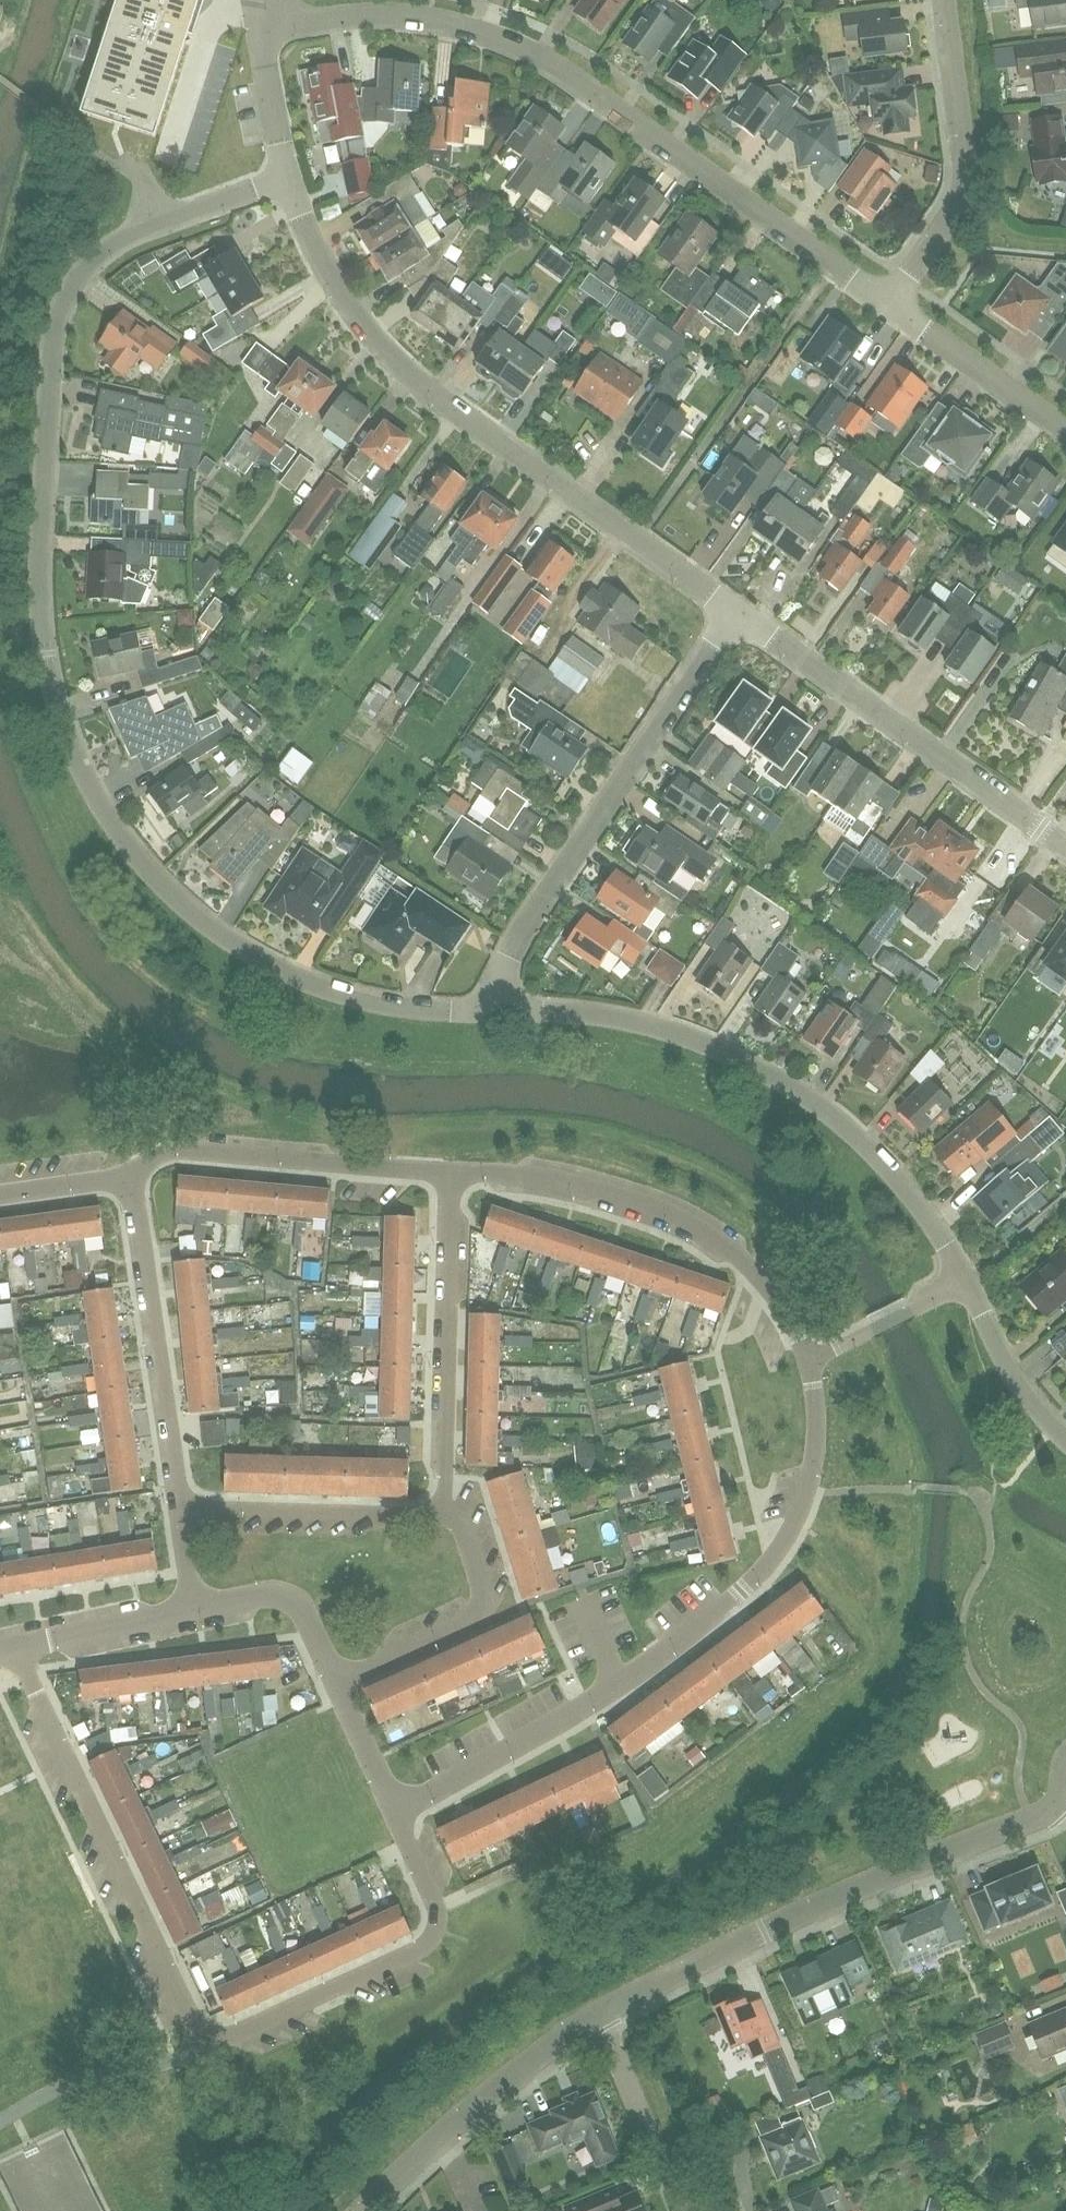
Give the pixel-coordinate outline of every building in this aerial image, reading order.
[(84,114),(156,137),(200,0),(117,0),(120,1),(84,114)] [(576,13),(601,31),(623,0),(586,0),(576,13)] [(650,7),(624,44),(631,49),(632,52),(639,58),(643,57),(650,62),(668,36),(669,36),(670,35),(679,42),(673,50),(674,51),(697,18),(676,4),(676,0),(655,0),(650,7)] [(1018,7),(1031,5),(1034,28),(1065,24),(1065,0),(1017,0),(1018,7)] [(891,10),(870,13),(844,16),(847,41),(862,39),(864,57),(908,51),(904,22),(893,24),(891,10)] [(670,78),(697,97),(707,83),(719,91),(745,55),(722,39),(711,54),(695,42),(670,78)] [(1017,48),(1021,77),(1036,75),(1039,94),(1065,91),(1065,42),(1017,48)] [(357,97),(363,122),(395,123),(395,111),(418,112),(421,67),(398,66),(398,63),(381,62),(379,91),(363,90),(363,98),(357,97)] [(875,122),(884,121),(885,135),(909,132),(907,118),(916,117),(912,89),(908,89),(905,68),(846,76),(850,106),(873,103),(875,122)] [(374,192),(365,134),(363,122),(357,97),(354,85),(344,87),(341,70),(321,74),(320,71),(316,72),(315,70),(302,72),(306,95),(311,94),(317,121),(318,121),(321,138),(345,133),(351,163),(344,164),(349,196),(374,192)] [(450,110),(446,110),(435,109),(431,149),(446,151),(447,145),(464,147),(465,127),(485,129),(489,84),(458,82),(456,101),(450,101),(450,110)] [(755,138),(759,133),(770,116),(781,124),(797,103),(785,94),(778,103),(769,96),(767,88),(759,90),(752,85),(747,92),(739,93),(740,101),(729,118),(728,117),(727,118),(733,122),(734,127),(738,126),(755,138)] [(530,199),(538,188),(554,166),(542,157),(563,128),(536,108),(509,145),(528,160),(510,185),(530,199)] [(828,192),(829,193),(848,166),(841,160),(833,121),(810,125),(803,120),(804,118),(802,117),(787,139),(788,140),(789,139),(797,144),(799,159),(797,160),(799,169),(808,168),(808,166),(813,165),(814,174),(818,177),(816,181),(817,181),(818,181),(830,189),(828,192)] [(1033,149),(1037,181),(1042,180),(1042,185),(1065,182),(1065,145),(1063,145),(1063,138),(1064,138),(1061,118),(1034,121),(1037,149),(1033,149)] [(555,164),(554,166),(538,188),(558,202),(568,189),(586,201),(613,164),(588,146),(568,173),(555,164)] [(865,150),(846,177),(838,188),(853,199),(848,206),(872,223),(881,210),(885,213),(893,201),(889,199),(898,186),(882,175),(889,166),(865,150)] [(355,227),(372,255),(428,220),(414,197),(421,192),(409,174),(357,206),(366,220),(355,227)] [(91,190),(95,184),(89,180),(85,185),(91,190)] [(617,208),(605,199),(583,230),(605,246),(617,228),(635,241),(664,200),(637,181),(617,208)] [(688,309),(691,305),(711,277),(696,266),(716,237),(687,216),(657,257),(675,270),(661,290),(688,309)] [(409,288),(426,277),(433,273),(442,258),(453,243),(465,228),(460,221),(443,231),(447,238),(442,241),(428,220),(372,255),(390,283),(401,276),(409,288)] [(231,286),(250,274),(236,251),(200,272),(187,251),(163,266),(180,295),(210,277),(220,293),(231,286)] [(459,270),(442,258),(433,273),(426,277),(437,285),(413,318),(436,334),(460,301),(445,290),(459,270)] [(714,272),(711,277),(691,305),(704,314),(706,311),(739,335),(773,288),(759,278),(761,269),(752,266),(740,272),(732,285),(714,272)] [(231,286),(220,293),(229,309),(214,318),(218,326),(204,335),(214,352),(238,337),(228,321),(265,299),(250,274),(231,286)] [(1050,276),(1042,288),(1034,289),(1017,277),(994,310),(1026,333),(1042,310),(1057,320),(1065,307),(1065,287),(1050,276)] [(471,285),(460,301),(436,334),(460,351),(487,313),(495,319),(513,293),(501,285),(491,299),(471,285)] [(498,383),(523,347),(513,340),(526,322),(517,316),(526,303),(513,294),(495,319),(505,325),(477,364),(479,365),(477,368),(477,372),(489,380),(493,380),(498,383)] [(159,369),(176,346),(152,329),(150,332),(123,313),(102,343),(113,352),(106,362),(124,375),(131,365),(134,367),(141,356),(159,369)] [(632,331),(642,338),(655,320),(645,313),(632,331)] [(848,396),(867,369),(850,357),(861,341),(831,319),(803,358),(831,378),(828,382),(848,396)] [(670,363),(686,340),(655,320),(642,338),(640,342),(670,363)] [(548,337),(535,355),(523,347),(498,383),(503,387),(504,391),(516,399),(519,399),(522,395),(523,396),(550,358),(560,365),(577,340),(564,330),(556,342),(548,337)] [(1051,351),(1065,362),(1065,331),(1051,351)] [(218,362),(192,343),(183,356),(209,375),(218,362)] [(290,366),(272,353),(258,373),(271,383),(266,390),(276,398),(280,391),(291,398),(285,406),(283,405),(269,425),(277,431),(318,375),(314,373),(315,369),(312,366),(308,364),(305,366),(301,363),(292,374),(287,370),(290,366)] [(617,421),(644,383),(602,354),(576,392),(617,421)] [(688,423),(669,410),(694,374),(675,361),(650,397),(661,404),(635,442),(648,451),(645,455),(662,467),(672,453),(668,450),(688,423)] [(851,404),(839,421),(836,425),(857,440),(877,412),(899,427),(927,388),(896,366),(864,412),(851,404)] [(260,457),(283,473),(297,453),(282,442),(285,437),(286,437),(302,415),(300,413),(303,407),(315,416),(335,388),(318,375),(277,431),(274,436),(259,456),(254,463),(255,464),(260,457)] [(849,404),(831,391),(808,423),(826,436),(849,404)] [(323,425),(350,444),(371,414),(345,395),(323,425)] [(169,408),(126,400),(124,412),(112,410),(109,424),(99,422),(96,438),(106,440),(103,450),(130,455),(134,437),(162,443),(163,440),(201,448),(209,405),(171,397),(169,408)] [(932,439),(920,430),(902,455),(918,467),(921,467),(923,467),(926,465),(935,452),(966,475),(982,452),(989,457),(992,452),(985,448),(994,435),(954,407),(932,439)] [(788,422),(805,436),(812,427),(795,413),(788,422)] [(388,469),(409,441),(387,425),(377,438),(374,436),(348,472),(361,482),(377,461),(388,469)] [(259,456),(274,436),(265,430),(261,427),(254,437),(247,431),(234,449),(225,461),(246,475),(254,463),(259,456)] [(766,495),(785,469),(786,467),(760,448),(747,467),(732,457),(705,495),(731,514),(752,485),(766,495)] [(827,449),(820,462),(833,469),(841,457),(827,449)] [(837,463),(857,477),(850,487),(831,513),(843,522),(857,503),(862,496),(869,486),(879,473),(846,450),(837,463)] [(301,456),(281,484),(294,494),(315,465),(301,456)] [(1033,519),(1059,482),(1029,461),(1007,492),(988,479),(973,501),(1000,521),(1012,504),(1033,519)] [(422,497),(431,503),(393,555),(414,570),(436,540),(429,535),(467,483),(444,466),(422,497)] [(776,502),(766,516),(755,530),(777,546),(800,514),(785,504),(801,481),(785,469),(766,495),(776,502)] [(179,475),(178,490),(189,491),(190,471),(179,470),(179,475)] [(92,497),(92,498),(91,523),(112,524),(111,528),(124,529),(124,525),(141,526),(141,511),(149,512),(151,488),(132,487),(133,475),(98,473),(97,497),(92,497)] [(869,486),(862,496),(857,503),(869,511),(879,497),(891,481),(879,473),(869,486)] [(309,546),(335,509),(329,504),(343,485),(329,476),(289,532),(309,546)] [(350,555),(366,566),(370,570),(402,526),(396,521),(408,504),(395,494),(350,555)] [(459,569),(465,561),(502,508),(495,503),(495,500),(490,496),(487,497),(484,496),(452,541),(460,546),(449,562),(459,569)] [(465,561),(474,567),(489,545),(498,551),(519,521),(516,519),(516,515),(511,512),(508,513),(502,508),(465,561)] [(800,514),(777,546),(800,563),(831,520),(823,514),(815,525),(800,514)] [(248,534),(248,515),(232,515),(232,534),(248,534)] [(856,548),(871,526),(858,516),(845,533),(840,530),(832,542),(836,545),(824,561),(830,566),(821,578),(841,592),(862,563),(851,555),(856,548)] [(1055,544),(1065,552),(1065,529),(1055,544)] [(878,563),(863,585),(873,571),(884,579),(873,595),(872,595),(872,596),(878,600),(870,612),(869,611),(869,612),(889,627),(890,627),(890,626),(910,598),(895,587),(901,579),(895,575),(916,547),(902,537),(882,566),(878,563)] [(152,569),(153,542),(126,540),(125,555),(91,553),(89,599),(121,600),(121,603),(141,604),(149,586),(128,577),(128,578),(124,578),(124,567),(152,569)] [(888,549),(878,541),(862,562),(872,570),(888,549)] [(533,591),(513,618),(532,632),(551,604),(548,602),(565,579),(562,577),(574,561),(563,553),(563,549),(558,546),(555,547),(552,545),(529,575),(541,584),(534,592),(533,591)] [(507,557),(474,603),(490,614),(522,568),(507,557)] [(199,596),(216,573),(206,565),(195,580),(196,593),(199,596)] [(465,588),(452,579),(449,583),(431,608),(445,618),(465,588)] [(578,622),(614,647),(615,646),(635,661),(647,644),(627,629),(642,609),(606,584),(600,593),(594,589),(581,607),(586,611),(578,622)] [(925,652),(934,638),(945,622),(957,629),(971,608),(968,606),(976,595),(960,584),(946,604),(929,592),(900,635),(908,640),(909,645),(917,651),(922,650),(925,652)] [(217,598),(197,626),(196,627),(209,637),(214,631),(215,632),(230,608),(217,598)] [(971,608),(957,629),(968,637),(947,667),(949,669),(950,674),(958,679),(963,678),(971,684),(1001,642),(977,626),(984,617),(971,608)] [(199,656),(198,656),(159,669),(154,650),(142,653),(137,633),(93,643),(101,678),(138,670),(139,677),(143,690),(179,678),(179,677),(204,669),(199,656)] [(573,637),(558,658),(591,682),(606,660),(573,637)] [(535,662),(522,653),(506,675),(520,684),(535,662)] [(1028,690),(1060,709),(1065,712),(1065,661),(1059,673),(1043,664),(1028,690)] [(712,662),(701,683),(710,688),(721,667),(712,662)] [(565,714),(578,694),(552,675),(538,696),(565,714)] [(420,683),(409,677),(397,696),(408,703),(420,683)] [(370,724),(373,721),(374,721),(393,693),(377,683),(357,715),(370,724)] [(756,751),(766,738),(753,729),(772,703),(768,701),(771,697),(758,688),(756,692),(745,684),(717,723),(756,751)] [(528,697),(516,688),(510,696),(515,700),(510,708),(512,718),(532,731),(522,746),(532,753),(569,777),(587,750),(557,730),(566,717),(541,700),(536,708),(525,701),(528,697)] [(1059,710),(1060,709),(1028,690),(1012,717),(1044,736),(1059,710)] [(171,760),(182,753),(203,741),(187,704),(156,717),(148,698),(128,704),(127,702),(122,704),(123,706),(110,710),(132,759),(164,744),(171,760)] [(263,722),(241,704),(233,713),(254,731),(263,722)] [(792,758),(797,751),(811,731),(800,723),(803,720),(790,711),(788,715),(784,712),(766,738),(756,751),(774,764),(767,775),(786,789),(803,766),(792,758)] [(203,741),(182,753),(189,765),(226,742),(219,731),(203,741)] [(467,737),(458,750),(478,764),(487,751),(467,737)] [(726,791),(746,763),(709,737),(689,765),(726,791)] [(812,791),(834,806),(860,767),(838,752),(825,771),(819,772),(809,766),(794,789),(808,798),(812,791)] [(516,820),(534,832),(543,819),(525,807),(528,802),(521,798),(528,787),(488,760),(473,783),(484,791),(472,809),(488,819),(489,817),(509,830),(516,820)] [(191,817),(209,804),(205,798),(218,788),(209,775),(198,784),(184,766),(150,791),(168,817),(183,806),(191,817)] [(860,846),(881,814),(871,807),(870,802),(883,782),(860,767),(834,806),(826,819),(848,834),(846,837),(860,846)] [(691,814),(687,820),(716,840),(725,827),(710,817),(720,802),(681,777),(667,799),(691,814)] [(739,814),(749,821),(762,830),(774,812),(751,797),(739,814)] [(305,801),(290,819),(289,818),(280,830),(248,803),(201,849),(216,862),(213,866),(236,885),(257,858),(273,870),(301,828),(316,808),(305,801)] [(490,898),(511,867),(482,848),(491,835),(463,816),(445,844),(459,854),(449,871),(490,898)] [(916,894),(918,896),(959,839),(952,834),(954,831),(946,825),(943,828),(940,826),(934,834),(914,819),(893,849),(875,836),(859,856),(893,881),(906,864),(927,879),(916,894)] [(628,851),(631,853),(629,856),(669,883),(680,866),(702,881),(715,861),(666,828),(659,839),(647,830),(645,833),(642,831),(628,851)] [(909,916),(882,953),(881,954),(882,955),(874,968),(896,983),(904,971),(905,969),(966,886),(958,880),(978,853),(975,851),(977,847),(969,841),(966,844),(959,839),(918,896),(920,898),(907,915),(909,916)] [(331,937),(348,912),(371,876),(386,855),(367,841),(342,877),(335,872),(335,870),(322,860),(319,861),(304,852),(268,906),(283,916),(286,912),(315,931),(317,928),(331,937)] [(723,844),(717,854),(736,866),(742,856),(723,844)] [(648,893),(634,884),(619,874),(601,900),(641,927),(654,908),(672,920),(683,903),(654,884),(648,893)] [(392,888),(377,910),(363,932),(401,957),(417,932),(453,955),(472,926),(418,890),(411,901),(392,888)] [(1030,891),(1027,895),(1011,918),(997,909),(988,921),(990,923),(971,951),(984,960),(1003,933),(1015,941),(1022,932),(1034,941),(1056,910),(1030,891)] [(706,944),(707,945),(717,951),(696,981),(727,1002),(754,961),(724,941),(735,925),(724,918),(706,944)] [(633,967),(649,943),(615,920),(607,932),(588,919),(569,946),(600,967),(611,952),(633,967)] [(857,949),(873,959),(885,942),(869,932),(857,949)] [(1027,969),(1040,977),(1047,967),(1065,980),(1065,936),(1053,955),(1042,947),(1027,969)] [(781,943),(762,971),(775,979),(755,1008),(785,1028),(807,994),(785,979),(800,956),(781,943)] [(666,955),(653,974),(672,986),(684,967),(666,955)] [(833,1058),(856,1025),(867,1010),(868,1009),(878,1016),(897,987),(885,979),(865,1009),(856,1002),(848,1015),(830,1003),(805,1039),(833,1058)] [(894,1026),(880,1016),(864,1038),(875,1045),(855,1073),(883,1092),(906,1059),(883,1043),(894,1026)] [(1065,1103),(1065,1060),(1051,1050),(1031,1080),(1065,1103)] [(945,1064),(933,1052),(913,1075),(924,1085),(899,1111),(924,1135),(954,1104),(930,1080),(945,1064)] [(998,1062),(1017,1076),(1025,1065),(1006,1052),(998,1062)] [(998,1144),(1007,1155),(1023,1141),(992,1105),(937,1151),(942,1158),(941,1163),(949,1173),(955,1173),(957,1176),(980,1157),(981,1159),(997,1146),(997,1145),(998,1144)] [(1023,1141),(1007,1155),(992,1168),(999,1177),(972,1200),(996,1227),(1050,1181),(1033,1162),(1065,1134),(1051,1117),(1027,1138),(1023,1141)] [(190,1213),(198,1214),(202,1214),(205,1179),(180,1177),(178,1206),(190,1207),(190,1213)] [(202,1214),(208,1215),(215,1215),(215,1210),(228,1211),(230,1181),(205,1179),(202,1214)] [(228,1211),(253,1213),(255,1184),(230,1181),(228,1211)] [(280,1186),(255,1184),(253,1213),(278,1215),(280,1186)] [(306,1188),(296,1187),(280,1186),(278,1215),(303,1218),(306,1188)] [(331,1191),(306,1188),(303,1218),(328,1220),(331,1191)] [(89,1244),(89,1238),(105,1236),(101,1207),(76,1210),(81,1245),(85,1244),(89,1244)] [(484,1234),(483,1235),(508,1243),(517,1215),(493,1207),(485,1229),(484,1234)] [(81,1245),(76,1210),(51,1214),(55,1243),(67,1241),(68,1247),(74,1246),(81,1245)] [(55,1243),(51,1214),(26,1217),(30,1246),(55,1243)] [(198,1214),(196,1227),(207,1228),(208,1215),(202,1214),(198,1214)] [(517,1215),(508,1243),(532,1251),(541,1223),(517,1215)] [(30,1246),(26,1217),(1,1221),(5,1250),(30,1246)] [(416,1243),(417,1218),(386,1217),(386,1242),(416,1243)] [(246,1232),(256,1233),(257,1219),(247,1218),(246,1232)] [(207,1228),(206,1241),(205,1251),(206,1251),(213,1252),(216,1225),(216,1223),(208,1222),(207,1228)] [(296,1236),(306,1237),(307,1224),(297,1223),(296,1236)] [(541,1223),(532,1251),(552,1258),(556,1259),(565,1231),(541,1223)] [(207,1228),(196,1227),(195,1240),(206,1241),(207,1228)] [(565,1231),(556,1259),(579,1267),(589,1239),(565,1231)] [(256,1233),(246,1232),(245,1245),(255,1246),(256,1233)] [(306,1237),(296,1236),(295,1250),(305,1250),(306,1237)] [(353,1237),(353,1246),(366,1246),(367,1237),(353,1237)] [(380,1238),(367,1237),(366,1246),(380,1247),(380,1238)] [(589,1239),(579,1267),(603,1275),(613,1247),(589,1239)] [(415,1268),(416,1243),(386,1242),(385,1268),(415,1268)] [(76,1259),(87,1258),(85,1244),(81,1245),(74,1246),(76,1259)] [(501,1246),(497,1259),(507,1262),(511,1250),(501,1246)] [(613,1247),(603,1275),(627,1283),(637,1255),(613,1247)] [(28,1266),(37,1265),(35,1252),(26,1253),(28,1266)] [(1062,1252),(1021,1287),(1045,1315),(1065,1297),(1065,1257),(1062,1252)] [(637,1255),(627,1283),(651,1291),(660,1263),(637,1255)] [(76,1259),(78,1273),(89,1271),(87,1258),(76,1259)] [(178,1287),(208,1285),(205,1259),(176,1262),(178,1287)] [(507,1262),(497,1259),(493,1272),(503,1275),(507,1262)] [(546,1289),(554,1264),(549,1262),(540,1288),(546,1289)] [(651,1291),(649,1297),(653,1298),(658,1300),(660,1301),(662,1295),(675,1299),(684,1271),(660,1263),(651,1291)] [(558,1265),(554,1264),(546,1289),(550,1290),(557,1267),(558,1265)] [(37,1265),(28,1266),(30,1280),(39,1279),(37,1265)] [(305,1265),(303,1283),(315,1284),(316,1265),(305,1265)] [(415,1293),(415,1268),(385,1268),(384,1293),(415,1293)] [(684,1271),(675,1299),(686,1302),(683,1309),(691,1311),(697,1313),(697,1311),(699,1307),(708,1279),(684,1271)] [(596,1278),(592,1291),(602,1294),(606,1281),(602,1280),(596,1278)] [(708,1279),(699,1307),(722,1315),(731,1286),(708,1279)] [(208,1285),(178,1287),(181,1313),(210,1310),(209,1295),(208,1285)] [(118,1313),(114,1288),(85,1293),(88,1318),(118,1313)] [(602,1294),(592,1291),(588,1303),(597,1306),(602,1294)] [(415,1293),(384,1293),(384,1318),(414,1319),(415,1293)] [(529,1305),(530,1298),(520,1294),(518,1302),(529,1305)] [(643,1295),(639,1307),(649,1310),(653,1298),(649,1297),(643,1295)] [(639,1307),(635,1319),(645,1322),(649,1310),(639,1307)] [(210,1310),(181,1313),(183,1338),(213,1335),(210,1310)] [(691,1311),(687,1323),(697,1326),(702,1312),(697,1311),(697,1313),(691,1311)] [(118,1313),(88,1318),(92,1343),(121,1338),(118,1313)] [(500,1340),(501,1317),(501,1315),(471,1314),(471,1339),(500,1340)] [(377,1343),(413,1344),(414,1319),(384,1318),(383,1330),(378,1330),(377,1343)] [(82,1319),(55,1322),(56,1328),(83,1324),(82,1319)] [(687,1323),(683,1335),(693,1339),(697,1326),(687,1323)] [(363,1330),(363,1337),(363,1348),(377,1348),(377,1343),(378,1330),(363,1330)] [(1063,1330),(1057,1335),(1061,1340),(1053,1347),(1065,1362),(1065,1333),(1063,1330)] [(213,1335),(183,1338),(185,1363),(215,1360),(213,1335)] [(506,1346),(519,1346),(520,1336),(506,1335),(506,1346)] [(350,1348),(363,1348),(363,1337),(350,1336),(350,1348)] [(519,1346),(533,1347),(533,1336),(520,1336),(519,1346)] [(121,1338),(92,1343),(96,1368),(125,1363),(121,1338)] [(471,1339),(470,1365),(500,1365),(500,1340),(471,1339)] [(413,1369),(413,1344),(377,1343),(377,1348),(377,1356),(383,1356),(382,1368),(413,1369)] [(28,1371),(25,1354),(0,1357),(0,1375),(28,1371)] [(215,1360),(185,1363),(188,1388),(217,1385),(223,1384),(222,1376),(217,1376),(215,1360)] [(696,1386),(690,1362),(660,1369),(666,1394),(696,1386)] [(63,1372),(90,1368),(89,1363),(63,1368),(63,1372)] [(125,1363),(96,1368),(99,1393),(129,1388),(125,1363)] [(500,1365),(470,1365),(469,1390),(499,1391),(500,1365)] [(91,1374),(90,1368),(63,1372),(49,1374),(50,1382),(63,1381),(64,1377),(91,1374)] [(412,1394),(413,1369),(382,1368),(382,1393),(412,1394)] [(513,1368),(513,1380),(588,1381),(588,1369),(513,1368)] [(236,1378),(237,1388),(251,1387),(250,1376),(236,1378)] [(237,1388),(236,1378),(223,1379),(224,1390),(237,1388)] [(223,1384),(217,1385),(188,1388),(190,1413),(240,1408),(239,1394),(224,1396),(223,1384)] [(364,1397),(365,1386),(352,1386),(352,1397),(364,1397)] [(378,1387),(365,1386),(364,1397),(377,1398),(377,1393),(378,1387)] [(505,1386),(504,1395),(518,1396),(518,1386),(505,1386)] [(532,1387),(518,1386),(518,1396),(532,1396),(532,1387)] [(702,1411),(696,1386),(666,1394),(672,1418),(702,1411)] [(129,1388),(99,1393),(103,1417),(132,1413),(129,1388)] [(498,1416),(499,1391),(469,1390),(468,1415),(498,1416)] [(635,1401),(661,1395),(660,1391),(633,1397),(635,1401)] [(377,1393),(377,1398),(377,1405),(381,1405),(381,1418),(411,1419),(412,1394),(382,1393),(377,1393)] [(635,1401),(636,1406),(636,1407),(662,1400),(661,1395),(635,1401)] [(708,1435),(702,1411),(672,1418),(678,1443),(708,1435)] [(70,1422),(98,1418),(97,1413),(70,1417),(70,1422)] [(132,1413),(103,1417),(106,1441),(107,1442),(136,1438),(132,1413)] [(498,1416),(468,1415),(468,1440),(498,1441),(498,1416)] [(98,1418),(70,1422),(71,1427),(99,1423),(98,1418)] [(240,1435),(241,1419),(227,1419),(227,1435),(240,1435)] [(203,1435),(225,1432),(225,1420),(202,1423),(203,1435)] [(301,1421),(288,1421),(287,1437),(301,1437),(301,1421)] [(397,1443),(410,1443),(411,1428),(398,1427),(397,1443)] [(225,1432),(203,1435),(205,1447),(226,1444),(225,1432)] [(713,1460),(708,1435),(678,1443),(684,1467),(713,1460)] [(504,1437),(504,1441),(504,1447),(517,1447),(518,1437),(504,1437)] [(531,1437),(518,1437),(517,1447),(520,1447),(520,1457),(540,1457),(540,1442),(531,1442),(531,1437)] [(136,1438),(107,1442),(110,1467),(140,1463),(136,1438)] [(504,1441),(498,1441),(468,1440),(467,1466),(513,1467),(514,1453),(504,1453),(504,1447),(504,1441)] [(647,1450),(673,1444),(671,1440),(645,1446),(647,1450)] [(673,1444),(647,1450),(648,1455),(674,1448),(673,1444)] [(262,1492),(286,1493),(288,1457),(227,1455),(226,1491),(253,1492),(253,1484),(262,1484),(262,1492)] [(323,1494),(347,1495),(348,1459),(288,1457),(286,1493),(314,1494),(314,1486),(323,1487),(323,1494)] [(409,1461),(348,1459),(347,1495),(374,1496),(374,1488),(383,1489),(383,1497),(408,1497),(409,1461)] [(690,1492),(719,1485),(713,1460),(684,1467),(687,1480),(683,1481),(685,1487),(686,1493),(690,1492)] [(103,1463),(76,1467),(77,1472),(104,1468),(103,1463)] [(97,1495),(143,1488),(140,1463),(110,1467),(112,1479),(95,1482),(97,1495)] [(105,1474),(104,1468),(77,1472),(78,1478),(105,1474)] [(498,1517),(506,1542),(540,1531),(523,1473),(488,1484),(495,1508),(503,1506),(505,1514),(498,1517)] [(632,1482),(616,1485),(620,1500),(635,1497),(632,1482)] [(725,1509),(719,1485),(690,1492),(696,1516),(725,1509)] [(687,1497),(686,1493),(685,1487),(671,1491),(674,1500),(687,1497)] [(674,1500),(671,1491),(658,1494),(660,1504),(674,1500)] [(103,1506),(84,1505),(83,1522),(102,1523),(103,1506)] [(552,1514),(556,1526),(571,1521),(567,1509),(552,1514)] [(731,1534),(725,1509),(696,1516),(702,1541),(731,1534)] [(26,1513),(27,1527),(49,1526),(48,1512),(26,1513)] [(124,1513),(128,1538),(132,1537),(128,1512),(124,1513)] [(123,1539),(128,1538),(124,1513),(118,1513),(123,1539)] [(78,1548),(84,1547),(79,1521),(74,1522),(78,1548)] [(78,1548),(74,1522),(69,1523),(73,1549),(78,1548)] [(34,1555),(30,1529),(24,1530),(29,1556),(34,1555)] [(129,1544),(133,1573),(158,1569),(152,1529),(136,1532),(138,1543),(129,1544)] [(29,1556),(24,1530),(19,1531),(23,1557),(29,1556)] [(558,1589),(540,1531),(506,1542),(513,1565),(520,1563),(523,1571),(515,1573),(523,1600),(558,1589)] [(737,1558),(731,1534),(702,1541),(708,1565),(737,1558)] [(671,1548),(697,1542),(696,1537),(669,1543),(671,1548)] [(697,1542),(671,1548),(672,1553),(698,1545),(697,1542)] [(133,1573),(129,1544),(104,1548),(108,1577),(133,1573)] [(79,1552),(84,1581),(108,1577),(104,1548),(90,1550),(89,1546),(84,1547),(78,1548),(79,1552)] [(54,1556),(59,1585),(84,1581),(79,1552),(78,1548),(73,1549),(68,1550),(68,1554),(54,1556)] [(29,1560),(34,1589),(59,1585),(54,1556),(40,1558),(39,1554),(34,1555),(29,1556),(29,1560)] [(34,1589),(29,1560),(4,1564),(9,1593),(34,1589)] [(4,1564),(0,1565),(0,1595),(9,1593),(4,1564)] [(589,1580),(585,1568),(570,1573),(574,1585),(589,1580)] [(759,1618),(755,1621),(776,1649),(825,1612),(804,1584),(801,1586),(782,1600),(791,1611),(784,1616),(776,1605),(759,1618)] [(508,1627),(476,1641),(491,1674),(546,1649),(532,1616),(530,1617),(516,1623),(521,1635),(513,1639),(508,1627)] [(709,1656),(706,1657),(728,1686),(776,1649),(755,1621),(752,1623),(734,1636),(742,1647),(735,1652),(727,1642),(709,1656)] [(444,1656),(421,1666),(436,1699),(491,1674),(476,1641),(452,1652),(458,1664),(450,1668),(444,1656)] [(804,1677),(820,1668),(805,1645),(790,1654),(804,1677)] [(280,1647),(255,1650),(258,1680),(284,1676),(280,1647)] [(255,1650),(230,1653),(233,1683),(258,1680),(255,1650)] [(230,1653),(205,1656),(208,1686),(233,1683),(230,1653)] [(205,1656),(180,1659),(183,1689),(208,1686),(205,1656)] [(661,1692),(658,1694),(679,1723),(707,1702),(713,1697),(728,1686),(706,1657),(704,1659),(686,1673),(694,1684),(687,1689),(679,1678),(661,1692)] [(180,1659),(155,1663),(158,1692),(183,1689),(180,1659)] [(155,1663),(130,1666),(134,1695),(151,1693),(158,1692),(155,1663)] [(130,1666),(105,1669),(108,1698),(134,1695),(130,1666)] [(389,1681),(365,1692),(380,1724),(381,1724),(436,1699),(421,1666),(397,1677),(403,1689),(395,1693),(389,1681)] [(105,1669),(80,1672),(84,1701),(98,1700),(99,1705),(105,1704),(104,1704),(109,1703),(108,1698),(105,1669)] [(264,1684),(259,1685),(262,1712),(267,1711),(266,1703),(265,1696),(264,1684)] [(259,1685),(253,1685),(257,1713),(262,1712),(259,1685)] [(209,1691),(212,1717),(218,1717),(214,1690),(209,1691)] [(212,1717),(209,1691),(204,1692),(208,1718),(212,1717)] [(612,1728),(609,1731),(631,1759),(645,1748),(679,1723),(658,1694),(656,1696),(638,1709),(646,1720),(639,1725),(631,1715),(612,1728)] [(161,1698),(159,1698),(163,1726),(169,1725),(166,1697),(161,1698)] [(159,1698),(154,1699),(154,1701),(158,1726),(163,1726),(159,1698)] [(113,1703),(109,1703),(112,1730),(117,1730),(115,1703),(115,1702),(113,1703)] [(88,1741),(94,1753),(114,1743),(112,1730),(109,1703),(104,1704),(105,1704),(108,1731),(88,1741)] [(773,1706),(760,1716),(769,1727),(782,1717),(773,1706)] [(120,1745),(142,1740),(140,1727),(118,1731),(120,1745)] [(116,1750),(90,1763),(101,1785),(132,1771),(129,1766),(127,1761),(123,1763),(116,1750)] [(147,1769),(160,1763),(155,1753),(142,1759),(147,1769)] [(551,1778),(549,1779),(564,1811),(583,1802),(616,1787),(619,1785),(604,1753),(580,1765),(586,1777),(578,1780),(572,1768),(551,1778)] [(129,1766),(132,1771),(134,1775),(147,1769),(142,1759),(129,1766)] [(647,1765),(633,1774),(649,1795),(655,1803),(668,1793),(661,1785),(647,1765)] [(101,1785),(112,1808),(138,1795),(132,1782),(136,1780),(134,1775),(132,1771),(101,1785)] [(496,1804),(494,1806),(509,1838),(564,1811),(549,1779),(546,1781),(525,1791),(531,1803),(523,1806),(517,1794),(496,1804)] [(138,1795),(112,1808),(123,1831),(153,1816),(151,1812),(149,1806),(144,1808),(138,1795)] [(648,1823),(635,1795),(621,1801),(634,1829),(648,1823)] [(168,1814),(181,1808),(176,1799),(164,1806),(168,1814)] [(153,1816),(156,1820),(168,1814),(164,1806),(151,1812),(153,1816)] [(442,1830),(439,1832),(454,1864),(491,1846),(509,1838),(494,1806),(491,1807),(470,1817),(476,1829),(468,1832),(463,1820),(442,1830)] [(123,1831),(134,1853),(160,1841),(154,1828),(158,1826),(156,1820),(153,1816),(123,1831)] [(603,1848),(608,1832),(596,1828),(591,1844),(603,1848)] [(160,1841),(134,1853),(144,1876),(171,1863),(175,1861),(173,1856),(170,1852),(166,1854),(160,1841)] [(190,1859),(202,1853),(198,1844),(185,1850),(190,1859)] [(175,1861),(176,1861),(178,1865),(190,1859),(185,1850),(173,1856),(175,1861)] [(383,1861),(368,1868),(380,1895),(395,1889),(383,1861)] [(527,1862),(510,1865),(512,1878),(529,1875),(527,1862)] [(144,1876),(155,1899),(182,1886),(171,1863),(144,1876)] [(1053,1905),(1052,1903),(1049,1897),(1053,1895),(1053,1896),(1054,1896),(1053,1895),(1049,1896),(1038,1869),(1038,1868),(1036,1868),(1036,1869),(989,1888),(987,1889),(988,1890),(971,1897),(985,1931),(1002,1924),(1002,1926),(1053,1905)] [(263,1905),(276,1899),(267,1883),(255,1890),(263,1905)] [(364,1900),(373,1896),(367,1884),(358,1888),(364,1900)] [(188,1899),(182,1886),(155,1899),(166,1921),(197,1907),(195,1902),(192,1897),(188,1899)] [(212,1904),(224,1898),(220,1890),(208,1896),(212,1904)] [(195,1902),(197,1907),(199,1911),(212,1904),(208,1896),(195,1902)] [(364,1900),(370,1913),(379,1908),(373,1896),(364,1900)] [(937,1908),(934,1909),(936,1915),(926,1919),(923,1914),(883,1931),(899,1969),(950,1948),(951,1949),(966,1942),(949,1903),(946,1904),(947,1905),(937,1909),(937,1908)] [(314,1910),(319,1922),(327,1918),(322,1906),(314,1910)] [(389,1944),(412,1933),(400,1906),(377,1917),(389,1944)] [(177,1944),(203,1931),(197,1918),(201,1916),(199,1911),(197,1907),(166,1921),(177,1944)] [(389,1944),(377,1917),(354,1927),(366,1954),(389,1944)] [(327,1918),(319,1922),(325,1934),(333,1930),(327,1918)] [(272,1929),(283,1953),(288,1951),(276,1927),(272,1929)] [(366,1954),(354,1927),(331,1938),(343,1965),(366,1954)] [(279,1955),(283,1953),(272,1929),(266,1931),(279,1955)] [(223,1954),(227,1952),(219,1934),(196,1945),(192,1947),(197,1959),(201,1957),(204,1963),(215,1958),(223,1954)] [(343,1965),(331,1938),(308,1948),(321,1975),(343,1965)] [(870,1972),(857,1944),(833,1955),(829,1954),(820,1958),(819,1962),(804,1969),(800,1968),(787,1974),(785,1978),(805,2022),(854,2000),(846,1983),(870,1972)] [(321,1975),(308,1948),(285,1959),(298,1985),(321,1975)] [(227,1952),(223,1954),(234,1977),(238,1975),(244,1972),(238,1960),(234,1949),(228,1952),(227,1952)] [(298,1985),(285,1959),(262,1969),(275,1996),(298,1985)] [(252,2007),(275,1996),(262,1969),(240,1980),(252,2007)] [(240,1980),(238,1975),(234,1977),(229,1979),(231,1984),(217,1990),(226,2011),(229,2017),(252,2007),(240,1980)] [(1065,1989),(1065,1976),(1047,1982),(1050,1994),(1065,1989)] [(744,1997),(716,2008),(722,2022),(726,2031),(733,2049),(747,2043),(753,2058),(764,2054),(788,2110),(810,2101),(810,2100),(811,2099),(807,2088),(799,2091),(780,2047),(769,2021),(763,2005),(761,2001),(759,2002),(749,2006),(748,2007),(744,1997)] [(1065,2050),(1065,2009),(1030,2024),(1044,2059),(1065,2050)] [(991,2044),(1007,2037),(1001,2025),(977,2035),(988,2059),(996,2056),(991,2044)] [(1012,2049),(1007,2037),(991,2044),(996,2056),(1012,2049)] [(811,2099),(810,2100),(810,2101),(815,2111),(831,2104),(827,2093),(813,2098),(811,2099)] [(554,2116),(530,2126),(541,2151),(564,2141),(566,2145),(586,2137),(598,2166),(619,2157),(606,2128),(609,2127),(595,2094),(579,2101),(577,2095),(576,2095),(578,2101),(569,2105),(566,2099),(565,2100),(568,2106),(552,2112),(554,2116)] [(715,2117),(731,2110),(725,2097),(709,2104),(715,2117)] [(800,2118),(782,2126),(783,2130),(763,2138),(762,2139),(779,2179),(820,2162),(814,2149),(817,2148),(809,2132),(807,2133),(801,2118),(800,2118)] [(492,2152),(499,2169),(515,2162),(508,2145),(492,2152)] [(797,2210),(827,2210),(825,2207),(839,2201),(833,2187),(819,2193),(818,2191),(793,2201),(797,2210)] [(636,2193),(619,2201),(614,2188),(566,2208),(567,2210),(644,2210),(636,2193)]
